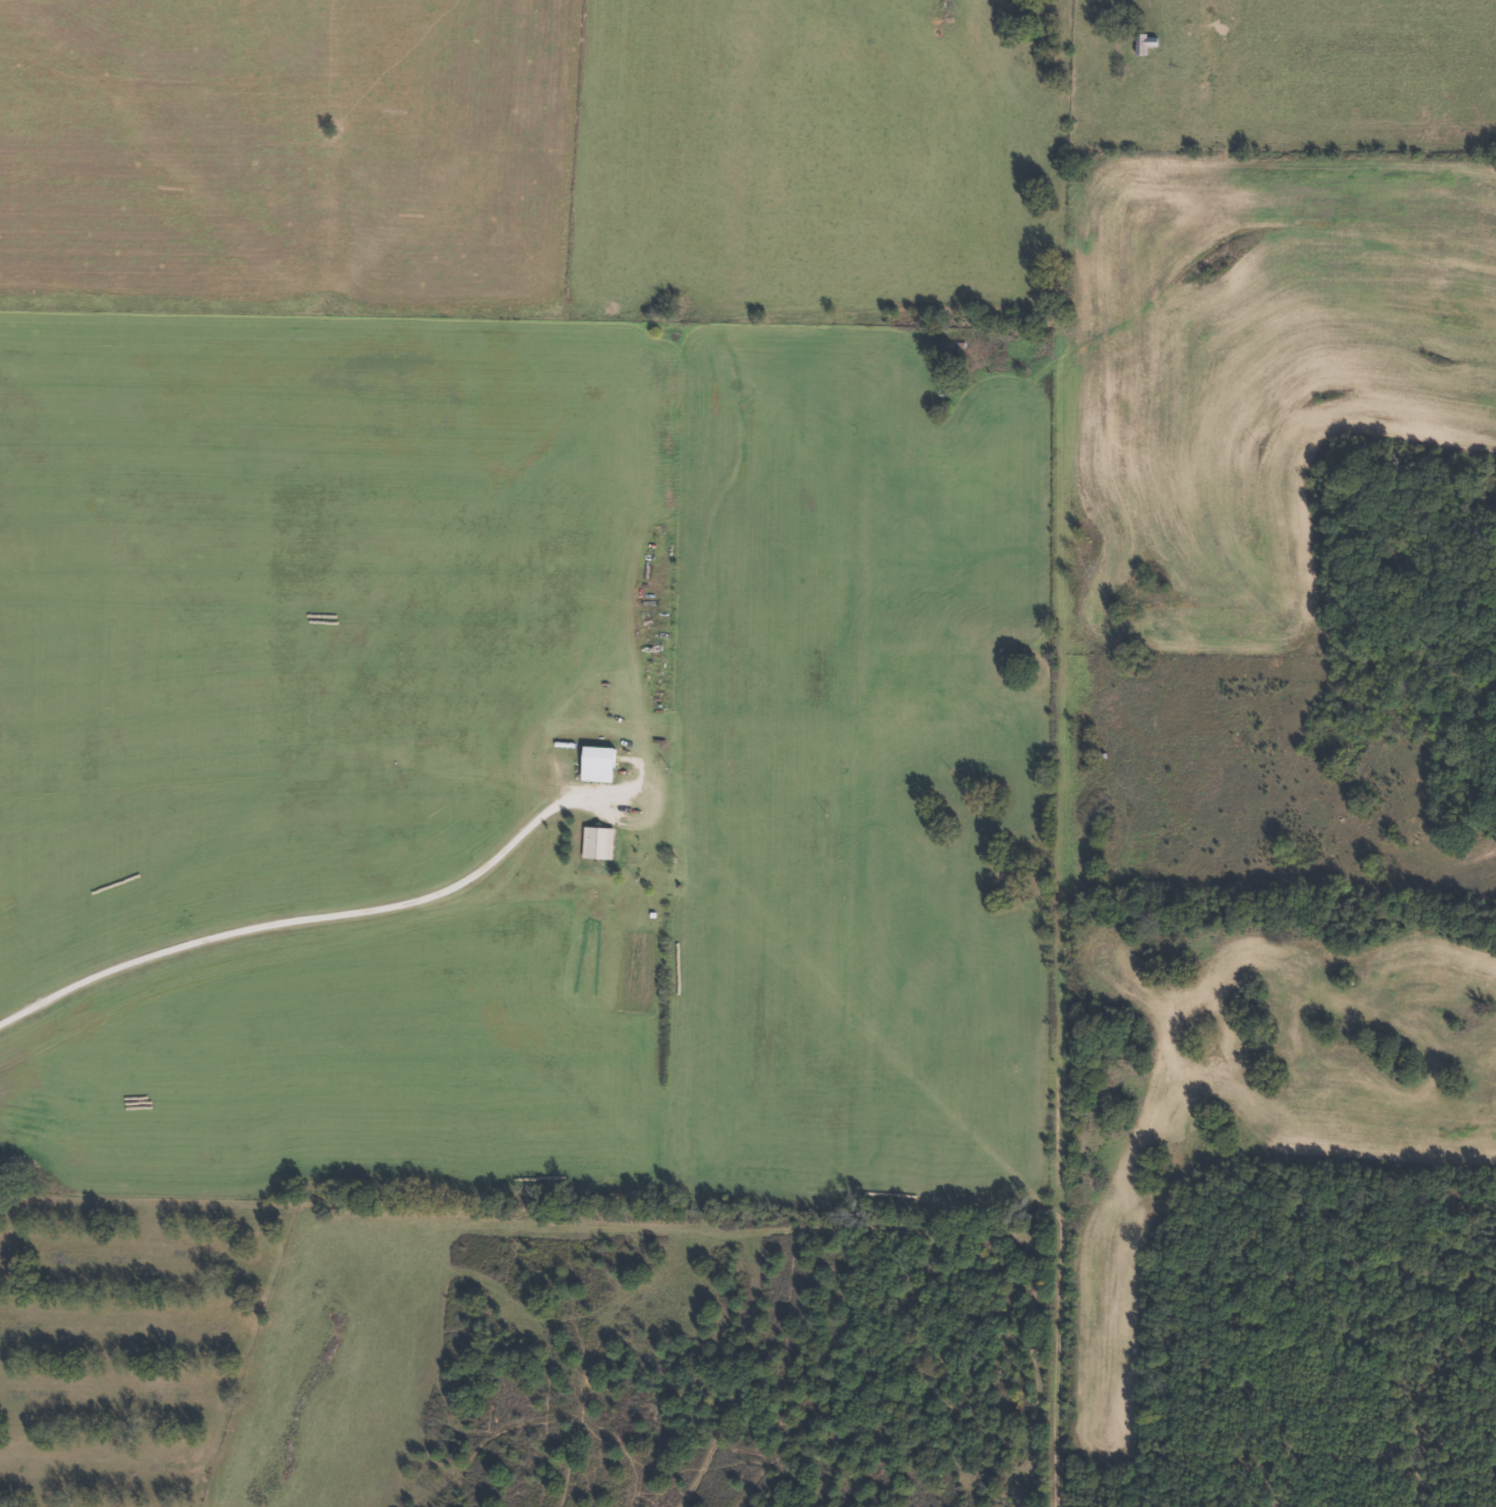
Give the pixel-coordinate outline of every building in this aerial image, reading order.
[(1137,54),(1149,54),(1149,46),(1160,46),(1160,34),(1137,34),(1137,54)] [(616,781),(617,746),(586,745),(585,781),(616,781)] [(615,858),(615,826),(585,826),(585,858),(615,858)]
